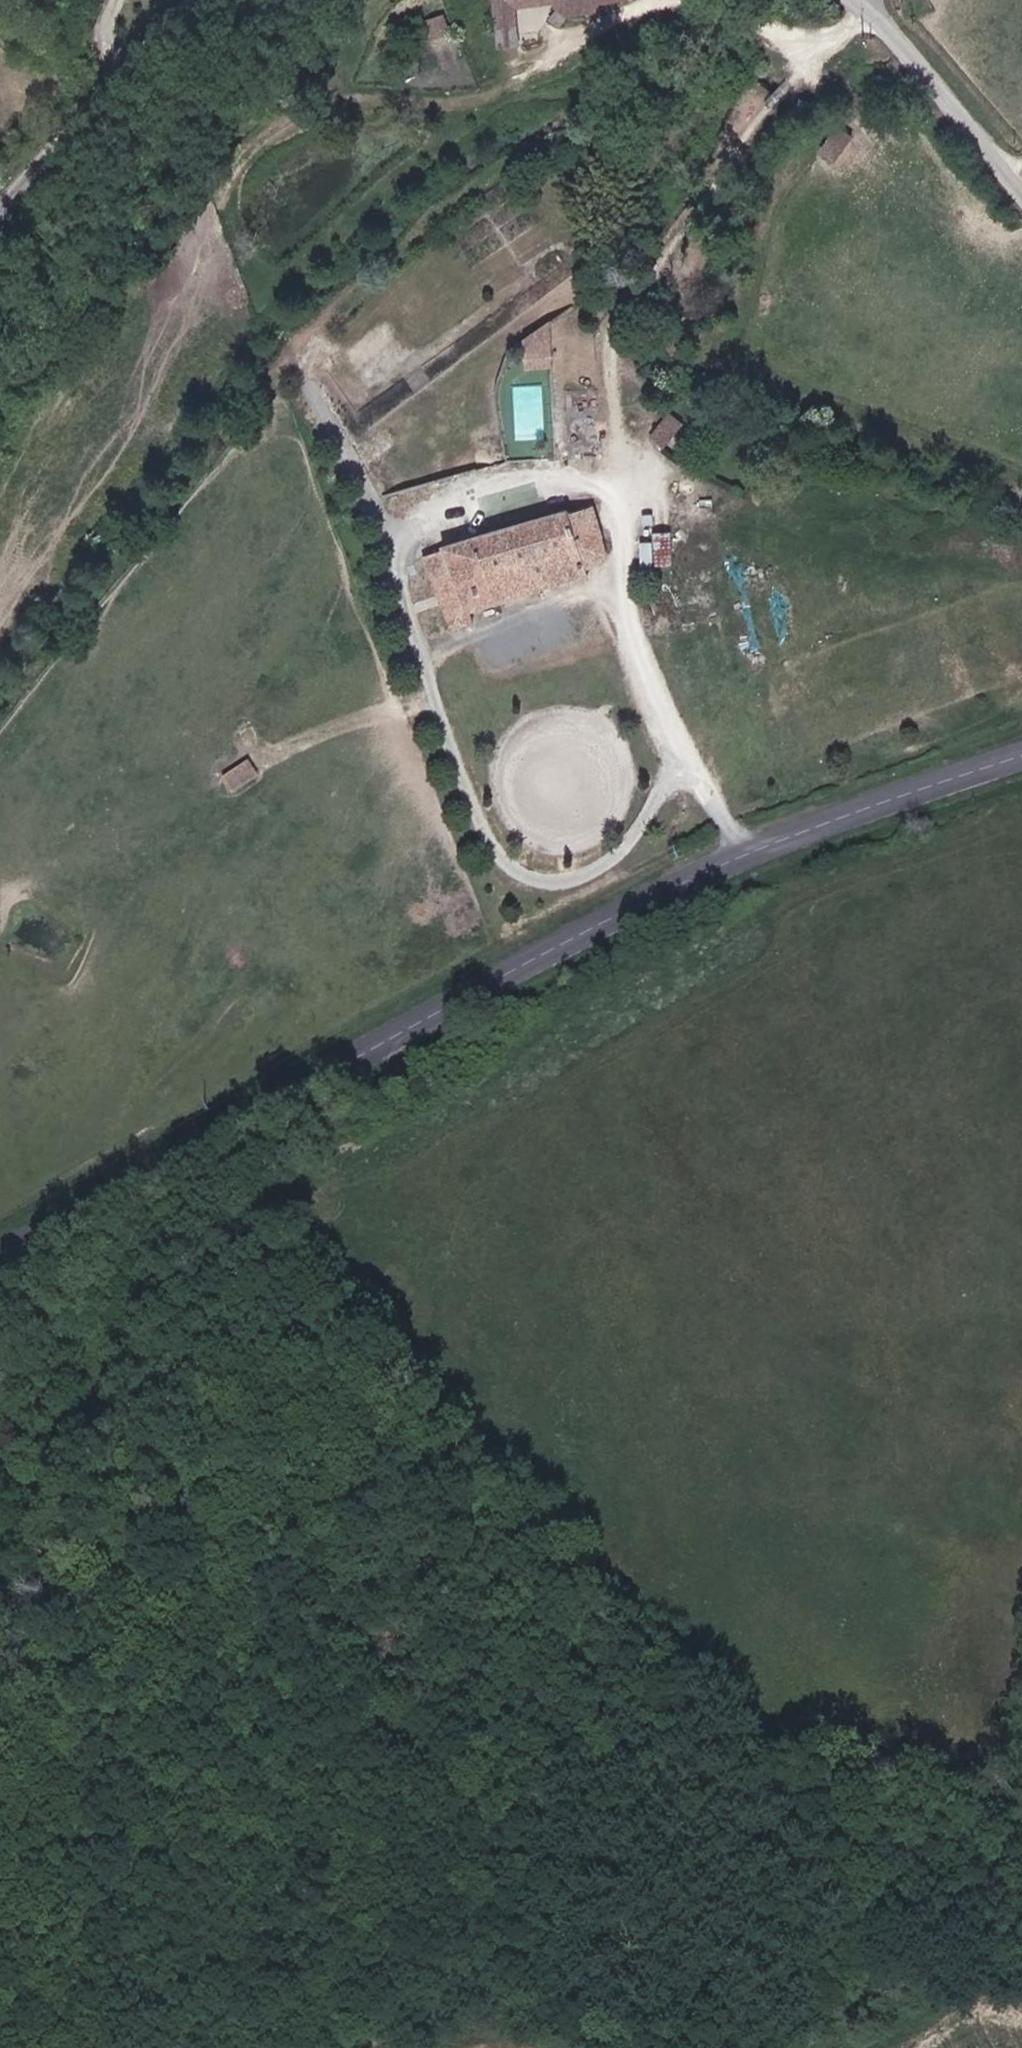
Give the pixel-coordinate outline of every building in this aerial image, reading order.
[(496,47),(522,45),(519,9),(551,6),(553,22),(600,17),(599,8),(627,5),(626,0),(492,0),(496,47)] [(447,13),(428,19),(436,43),(455,37),(447,13)] [(843,162),(861,138),(841,124),(823,148),(843,162)] [(521,367),(553,365),(551,327),(519,329),(521,367)] [(670,408),(652,437),(666,446),(684,416),(670,408)] [(678,452),(698,432),(688,422),(668,441),(678,452)] [(431,547),(433,555),(431,555),(448,604),(435,608),(438,616),(436,617),(443,639),(463,633),(460,625),(462,624),(461,620),(596,576),(594,568),(595,568),(589,544),(579,504),(555,511),(431,547)] [(251,757),(220,775),(231,793),(262,775),(251,757)]
